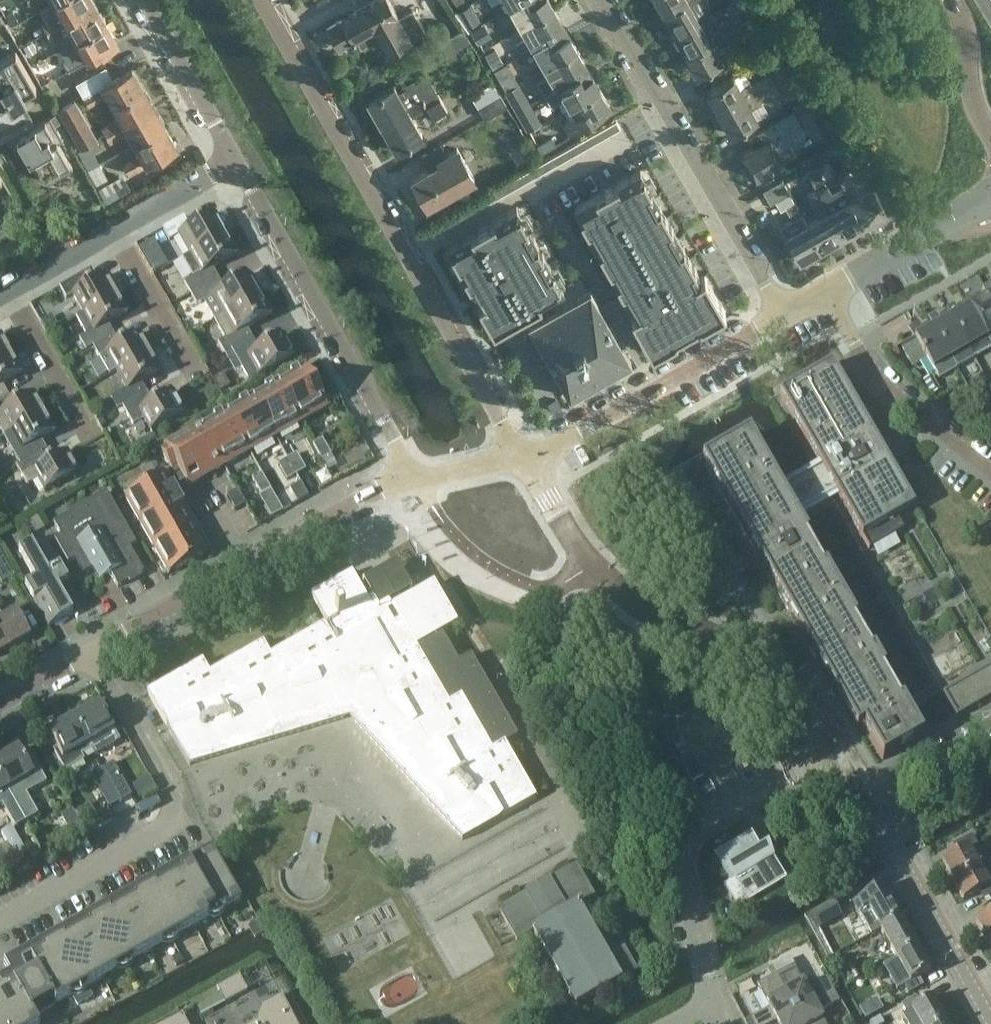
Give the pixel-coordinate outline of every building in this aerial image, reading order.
[(2,0),(12,22),(23,17),(15,0),(2,0)] [(64,22),(95,4),(93,0),(59,0),(53,3),(59,14),(42,23),(47,31),(64,22)] [(390,0),(371,0),(325,26),(339,49),(373,28),(373,30),(399,15),(390,0)] [(522,0),(498,0),(492,5),(498,14),(522,0)] [(517,30),(554,9),(549,0),(522,0),(498,14),(503,24),(507,23),(511,20),(517,30)] [(663,15),(688,0),(654,0),(663,15)] [(674,35),(712,13),(706,3),(710,0),(688,0),(663,15),(674,35)] [(742,2),(751,17),(762,10),(755,0),(744,0),(742,2)] [(95,4),(64,22),(47,31),(51,39),(68,30),(74,40),(105,22),(95,4)] [(471,4),(458,11),(467,28),(480,20),(471,4)] [(399,15),(373,30),(387,53),(426,31),(412,8),(400,16),(399,15)] [(517,30),(523,40),(518,43),(515,46),(520,55),(522,54),(549,39),(564,30),(561,24),(562,23),(554,9),(517,30)] [(674,35),(686,55),(732,28),(727,19),(718,24),(712,13),(674,35)] [(68,69),(117,42),(105,22),(74,40),(80,51),(63,61),(68,69)] [(485,23),(470,31),(478,44),(492,35),(485,23)] [(732,28),(686,55),(698,76),(723,61),(717,50),(738,38),(732,28)] [(447,54),(470,41),(462,29),(440,42),(447,54)] [(556,61),(577,49),(569,35),(568,36),(564,30),(549,39),(522,54),(527,63),(538,56),(545,67),(555,62),(556,61)] [(496,48),(485,54),(494,70),(505,64),(496,48)] [(538,86),(543,95),(587,70),(584,64),(585,63),(577,49),(556,61),(555,62),(561,72),(549,78),(538,86)] [(10,102),(16,98),(17,101),(26,97),(24,94),(36,87),(16,51),(0,60),(0,84),(10,102)] [(745,71),(734,76),(706,92),(718,114),(746,98),(799,68),(793,58),(770,71),(751,81),(745,71)] [(746,98),(718,114),(731,136),(769,113),(762,102),(804,77),(799,68),(746,98)] [(132,69),(84,97),(89,106),(106,96),(112,106),(144,89),(132,69)] [(587,70),(543,95),(549,105),(560,100),(562,99),(568,109),(601,90),(592,75),(591,76),(587,70)] [(368,101),(382,125),(438,94),(428,75),(399,92),(395,85),(368,101)] [(491,78),(469,91),(477,104),(499,90),(491,78)] [(519,83),(505,91),(516,111),(531,102),(519,83)] [(0,84),(0,104),(8,100),(9,102),(10,102),(0,84)] [(112,106),(119,117),(102,127),(106,135),(123,125),(154,107),(144,89),(112,106)] [(570,134),(611,112),(607,105),(609,104),(601,90),(568,109),(573,118),(564,123),(570,134)] [(396,150),(423,134),(413,117),(427,108),(434,120),(447,111),(438,94),(382,125),(396,150)] [(500,94),(477,106),(485,119),(507,106),(500,94)] [(815,97),(792,112),(795,117),(802,112),(812,129),(822,124),(833,142),(840,137),(815,97)] [(82,148),(97,140),(75,102),(60,111),(82,148)] [(531,102),(516,111),(527,131),(542,122),(531,102)] [(154,107),(123,125),(106,135),(110,143),(127,133),(134,144),(165,126),(154,107)] [(795,117),(792,112),(764,128),(769,138),(742,153),(756,177),(796,154),(790,144),(805,135),(795,117)] [(50,116),(19,133),(31,154),(28,156),(29,158),(32,156),(46,182),(72,167),(57,142),(63,139),(50,116)] [(165,126),(134,144),(140,154),(122,164),(128,173),(176,145),(165,126)] [(551,134),(536,142),(543,153),(557,145),(551,134)] [(422,155),(428,165),(434,163),(436,166),(413,178),(428,205),(475,179),(457,148),(447,154),(441,144),(422,155)] [(89,170),(99,187),(110,181),(100,164),(89,170)] [(817,166),(807,172),(816,188),(823,201),(833,195),(826,183),(817,166)] [(641,170),(575,207),(576,209),(588,230),(589,231),(593,239),(594,241),(604,259),(605,261),(616,279),(617,281),(625,295),(601,308),(607,318),(630,305),(635,313),(631,315),(652,352),(655,351),(654,349),(674,338),(674,340),(677,338),(676,337),(700,323),(700,325),(703,323),(702,322),(722,311),(723,312),(725,311),(705,274),(701,276),(642,172),(641,170)] [(855,183),(848,170),(838,175),(845,188),(855,183)] [(816,188),(807,172),(806,171),(797,176),(814,206),(823,201),(816,188)] [(802,213),(790,192),(782,179),(763,191),(770,203),(775,200),(781,209),(786,206),(792,219),(802,213)] [(872,186),(861,193),(855,183),(845,188),(851,199),(850,199),(865,225),(887,212),(872,186)] [(865,225),(850,199),(839,205),(833,195),(823,201),(828,211),(843,237),(865,225)] [(843,237),(828,211),(823,201),(814,206),(820,216),(808,224),(807,224),(822,250),(843,237)] [(517,207),(448,246),(449,248),(475,293),(476,294),(476,295),(481,292),(484,299),(479,303),(480,305),(481,304),(493,326),(492,326),(494,329),(525,311),(531,308),(537,320),(545,316),(538,304),(564,289),(563,289),(562,287),(550,265),(549,263),(538,244),(537,242),(531,232),(530,231),(518,209),(517,207)] [(189,227),(183,217),(163,229),(169,241),(178,236),(189,255),(225,234),(220,225),(222,224),(215,213),(189,227)] [(807,224),(808,224),(802,213),(792,219),(798,229),(785,237),(799,262),(822,250),(807,224)] [(238,253),(231,241),(230,242),(225,234),(189,255),(182,259),(193,277),(184,282),(190,294),(218,278),(212,268),(238,253)] [(94,282),(88,272),(88,271),(59,287),(66,299),(73,295),(83,313),(117,293),(107,275),(94,282)] [(223,315),(259,294),(255,286),(256,285),(249,273),(223,288),(218,278),(190,294),(196,305),(212,296),(223,315)] [(990,283),(983,288),(987,296),(990,303),(990,284),(990,283)] [(531,328),(526,332),(532,343),(538,340),(549,360),(544,364),(550,375),(556,372),(570,397),(631,363),(631,361),(600,306),(591,290),(589,291),(529,325),(531,328)] [(93,346),(93,347),(113,335),(107,324),(128,313),(117,293),(83,313),(76,317),(86,335),(79,339),(86,350),(93,346)] [(272,314),(266,302),(264,303),(259,294),(223,315),(214,320),(224,339),(218,342),(224,354),(232,351),(252,338),(246,328),(272,314)] [(987,296),(977,302),(972,294),(965,298),(969,307),(990,345),(990,303),(987,296)] [(969,307),(959,312),(954,303),(946,308),(952,317),(975,357),(990,348),(990,345),(969,307)] [(975,357),(952,317),(942,323),(936,314),(928,318),(934,328),(957,368),(975,357)] [(42,322),(47,332),(58,326),(52,316),(42,322)] [(957,368),(934,328),(924,333),(918,324),(910,329),(915,337),(923,351),(922,351),(924,355),(925,355),(938,378),(957,368)] [(105,354),(116,372),(151,352),(140,333),(119,345),(113,335),(93,347),(99,358),(105,354)] [(12,354),(1,334),(0,335),(0,360),(12,354)] [(249,382),(294,356),(288,347),(290,346),(283,334),(258,349),(252,338),(232,351),(249,382)] [(126,405),(147,393),(141,382),(161,371),(151,352),(116,372),(125,389),(119,393),(126,405)] [(0,360),(0,399),(8,394),(2,384),(23,373),(12,354),(0,360)] [(818,463),(838,496),(863,538),(915,508),(880,447),(832,364),(779,395),(818,463)] [(321,393),(319,394),(304,368),(298,372),(297,371),(289,375),(291,378),(280,385),(279,383),(278,383),(301,423),(329,407),(321,393)] [(223,373),(214,378),(221,391),(231,386),(223,373)] [(985,374),(975,379),(979,388),(989,382),(985,374)] [(934,375),(923,381),(931,396),(943,390),(934,375)] [(253,397),(253,398),(275,438),(301,423),(278,383),(272,386),(271,385),(264,389),(266,393),(254,399),(253,397)] [(122,407),(128,416),(133,425),(143,420),(149,431),(177,416),(185,412),(173,391),(152,403),(147,393),(126,405),(122,407)] [(4,436),(45,412),(34,393),(14,405),(8,394),(0,399),(0,430),(4,436)] [(275,438),(253,398),(246,401),(246,400),(238,404),(240,407),(229,414),(228,412),(227,412),(250,452),(275,438)] [(20,464),(40,453),(35,443),(55,431),(45,412),(4,436),(20,464)] [(202,426),(201,427),(224,467),(250,452),(227,412),(221,416),(220,414),(213,419),(214,422),(203,428),(202,426)] [(169,574),(209,551),(172,487),(184,480),(188,487),(224,467),(201,427),(160,450),(171,470),(166,473),(125,497),(169,574)] [(883,760),(924,737),(798,520),(838,496),(818,463),(787,481),(778,486),(749,435),(702,463),(713,483),(712,483),(719,495),(720,494),(752,549),(751,550),(757,561),(758,561),(781,599),(779,600),(786,611),(787,611),(791,616),(789,617),(796,628),(797,628),(810,649),(808,650),(815,662),(817,661),(820,666),(818,667),(825,678),(826,677),(857,731),(864,727),(883,760)] [(322,460),(332,455),(322,439),(313,444),(322,460)] [(40,453),(20,464),(16,467),(27,486),(37,480),(44,492),(79,472),(67,451),(46,463),(40,453)] [(297,453),(287,459),(296,475),(306,469),(297,453)] [(287,459),(278,464),(287,480),(296,475),(287,459)] [(262,473),(252,479),(261,495),(271,489),(262,473)] [(301,482),(290,489),(298,502),(309,496),(301,482)] [(237,491),(227,497),(235,511),(245,506),(237,491)] [(144,573),(143,571),(137,575),(130,564),(136,560),(129,548),(136,544),(107,493),(53,523),(61,535),(54,539),(69,565),(70,564),(69,562),(74,560),(83,574),(96,566),(107,569),(118,587),(144,573)] [(26,585),(34,600),(49,627),(73,613),(58,588),(68,581),(43,536),(19,551),(35,580),(26,585)] [(2,582),(13,576),(0,553),(0,579),(2,582)] [(190,765),(349,718),(462,840),(504,817),(536,798),(505,743),(517,736),(471,655),(458,662),(442,633),(457,624),(433,584),(393,606),(391,603),(383,608),(378,611),(370,598),(367,600),(352,572),(311,596),(327,623),(270,655),(263,643),(209,674),(202,661),(147,692),(166,724),(190,765)] [(9,649),(30,637),(15,611),(3,618),(0,613),(0,635),(9,649)] [(9,649),(0,635),(0,654),(9,649)] [(956,717),(957,718),(990,698),(990,666),(943,694),(956,717)] [(73,719),(91,750),(94,756),(120,741),(99,704),(73,719)] [(47,734),(57,749),(53,751),(65,772),(85,761),(82,756),(91,750),(73,719),(47,734)] [(11,797),(26,823),(34,819),(33,818),(38,815),(26,794),(47,783),(34,760),(27,765),(18,750),(0,760),(0,777),(11,797)] [(113,763),(102,769),(121,802),(132,795),(113,763)] [(121,802),(102,769),(91,775),(109,808),(121,802)] [(149,776),(133,785),(140,798),(156,789),(149,776)] [(0,777),(0,803),(11,797),(0,777)] [(90,804),(77,812),(85,826),(98,818),(90,804)] [(71,809),(61,815),(74,837),(84,831),(71,809)] [(765,854),(753,835),(752,835),(752,836),(717,857),(716,857),(715,857),(727,877),(731,882),(725,886),(725,885),(724,886),(732,899),(781,869),(770,851),(765,854)] [(942,863),(953,882),(979,867),(972,855),(981,849),(972,835),(957,844),(962,852),(942,863)] [(1,878),(14,871),(0,847),(0,877),(1,878)] [(31,1013),(39,1009),(41,1012),(106,976),(103,971),(141,950),(144,955),(152,950),(149,945),(186,924),(190,929),(198,924),(195,919),(232,898),(236,903),(240,900),(211,850),(188,863),(191,867),(181,873),(183,876),(157,891),(155,888),(135,899),(137,902),(111,917),(109,914),(89,925),(91,928),(78,935),(74,929),(28,955),(37,972),(2,992),(0,989),(0,1023),(37,1023),(31,1013)] [(990,896),(990,878),(987,880),(979,867),(953,882),(964,900),(983,889),(987,898),(990,896)] [(533,932),(576,1008),(621,981),(636,973),(623,951),(610,959),(604,950),(599,941),(606,937),(585,903),(593,897),(576,869),(550,884),(548,882),(526,894),(527,896),(500,911),(517,942),(533,932)] [(882,896),(878,889),(852,903),(858,914),(868,909),(880,932),(901,920),(886,894),(882,896)] [(833,902),(811,915),(819,929),(841,916),(833,902)] [(987,941),(990,939),(990,914),(976,922),(987,941)] [(895,957),(916,946),(901,920),(880,932),(895,957)] [(930,972),(916,946),(895,957),(909,982),(904,985),(909,994),(923,986),(919,978),(930,972)] [(834,965),(846,986),(859,978),(851,964),(844,968),(841,961),(834,965)] [(795,1011),(833,990),(827,978),(806,989),(794,965),(776,975),(795,1011)] [(776,975),(757,985),(770,1008),(749,1019),(752,1023),(770,1023),(795,1011),(776,975)] [(247,991),(239,976),(217,988),(225,1003),(247,991)] [(839,1002),(833,990),(795,1011),(802,1023),(825,1023),(819,1013),(839,1002)] [(281,996),(261,1007),(256,1023),(254,1023),(296,1023),(281,996)] [(932,998),(920,1005),(915,997),(901,1005),(906,1014),(912,1012),(919,1023),(946,1023),(932,998)] [(876,1002),(860,1011),(864,1019),(880,1010),(876,1002)] [(795,1011),(770,1023),(802,1023),(795,1011)] [(182,1015),(165,1023),(187,1023),(182,1015)]
